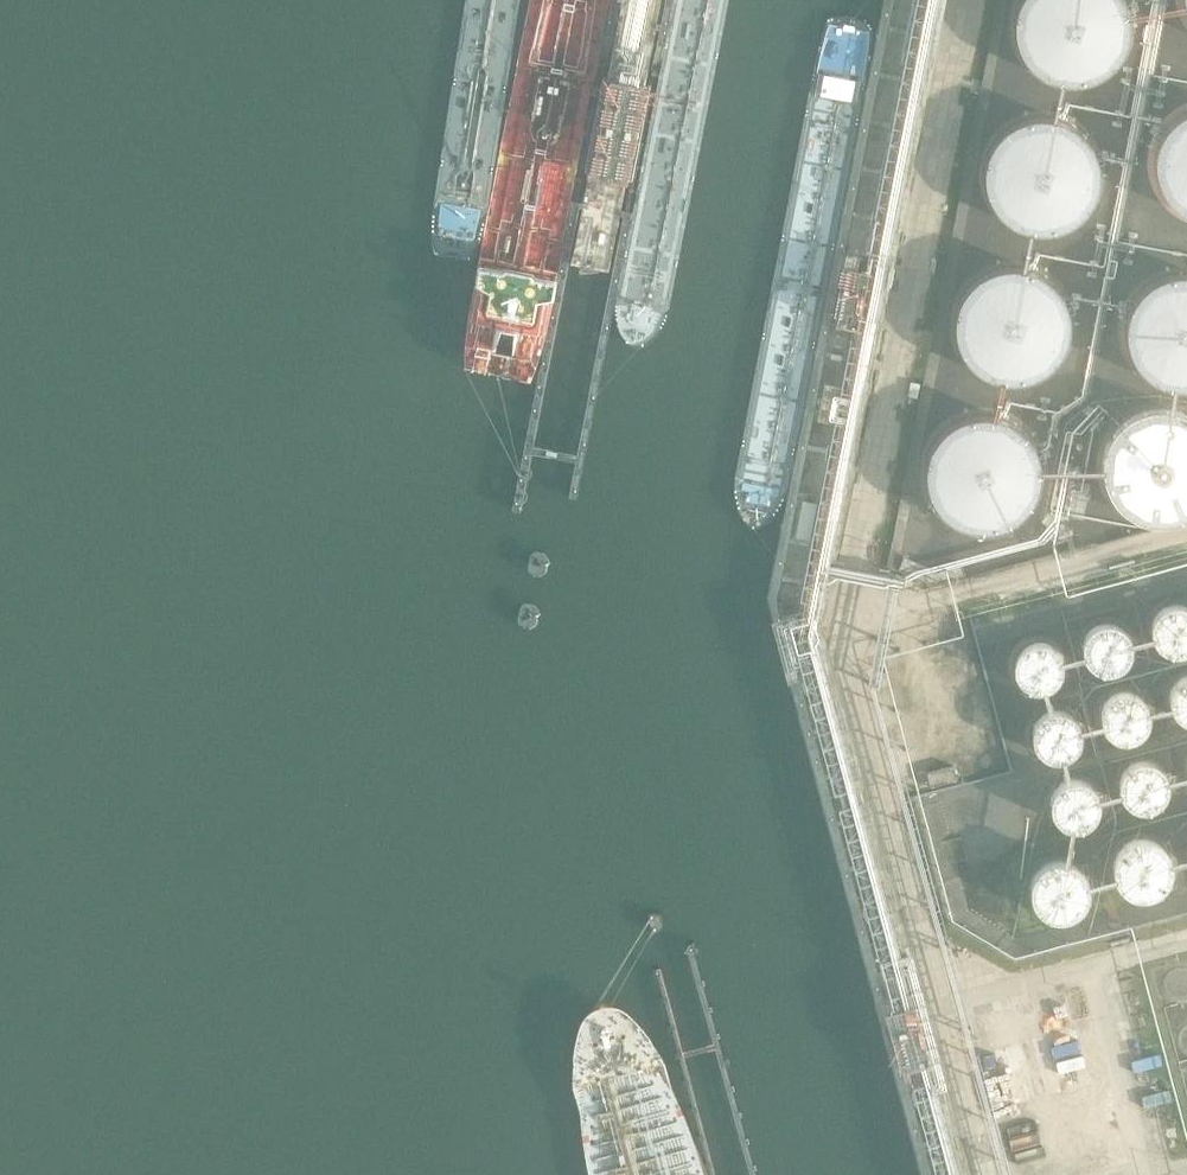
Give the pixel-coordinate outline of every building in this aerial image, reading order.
[(1128,16),(1127,3),(1126,0),(1016,0),(1015,3),(1013,15),(1014,27),(1018,39),(1024,49),(1030,57),(1039,64),(1048,69),(1058,72),(1071,74),(1084,72),(1093,69),(1102,64),(1112,57),(1118,49),(1124,39),(1127,28),(1128,17),(1128,16)] [(1183,100),(1173,107),(1166,115),(1159,127),(1155,137),(1153,147),(1154,157),(1156,168),(1161,180),(1167,189),(1176,197),(1185,203),(1186,204),(1186,99),(1183,100)] [(1104,171),(1104,170),(1103,158),(1099,147),(1093,136),(1085,127),(1077,120),(1066,115),(1055,112),(1043,112),(1032,113),(1021,117),(1011,123),(1003,130),(996,140),(991,149),(988,159),(987,170),(988,180),(992,192),(997,202),(1004,211),(1013,218),(1023,224),(1035,227),(1044,228),(1057,227),(1068,224),(1078,218),(1087,211),(1093,204),(1099,195),(1103,183),(1104,171)] [(1074,321),(1074,320),(1073,309),(1069,295),(1063,285),(1057,278),(1047,269),(1036,264),(1028,261),(1016,259),(1003,260),(992,263),(981,269),(972,276),(965,283),(958,295),(955,305),(953,319),(954,332),(957,343),(963,353),(969,362),(977,369),(988,375),(1000,379),(1010,381),(1022,380),(1033,378),(1045,372),(1054,365),(1062,358),(1069,345),(1073,335),(1074,321)] [(1184,266),(1171,267),(1162,270),(1152,275),(1143,281),(1134,291),(1128,301),(1125,311),(1124,323),(1124,333),(1127,344),(1132,354),(1139,362),(1146,369),(1157,376),(1169,380),(1179,381),(1186,381),(1186,267),(1184,266)] [(1186,405),(1175,401),(1164,400),(1151,401),(1141,404),(1131,409),(1122,416),(1115,423),(1109,435),(1105,445),(1104,455),(1104,468),(1107,478),(1112,489),(1119,498),(1127,505),(1138,512),(1149,516),(1161,517),(1172,516),(1182,513),(1186,511),(1186,406),(1186,405)] [(1044,469),(1044,468),(1042,455),(1038,443),(1032,432),(1024,423),(1015,417),(1004,411),(995,409),(980,408),(970,409),(963,411),(955,415),(947,420),(938,428),(932,437),(927,448),(924,459),(923,469),(925,480),(929,493),(935,503),(943,512),(953,519),(962,524),(973,527),(984,528),(994,527),(1005,524),(1015,519),(1025,511),(1033,502),(1039,491),(1042,480),(1044,469)] [(1184,594),(1180,593),(1175,594),(1167,595),(1158,600),(1154,605),(1151,610),(1149,616),(1149,622),(1150,632),(1153,638),(1156,642),(1160,645),(1165,648),(1171,650),(1176,651),(1183,650),(1186,649),(1186,595),(1184,594)] [(1137,644),(1137,643),(1135,633),(1133,628),(1129,623),(1125,619),(1120,617),(1116,615),(1110,614),(1104,614),(1099,615),(1093,618),(1088,622),(1084,626),(1082,630),(1079,637),(1079,642),(1079,649),(1081,654),(1084,660),(1087,664),(1092,668),(1096,670),(1101,672),(1107,673),(1113,672),(1118,671),(1123,668),(1128,665),(1132,660),(1135,654),(1137,644)] [(1068,659),(1068,657),(1068,651),(1066,646),(1060,637),(1055,634),(1051,631),(1046,630),(1040,630),(1035,630),(1029,632),(1024,635),(1020,638),(1017,643),(1015,648),(1013,657),(1015,667),(1017,672),(1021,677),(1025,680),(1030,683),(1036,684),(1041,685),(1047,684),(1051,683),(1059,678),(1063,673),(1066,669),(1068,664),(1068,659)] [(1184,666),(1180,668),(1175,672),(1170,677),(1168,682),(1166,692),(1166,698),(1168,703),(1171,709),(1175,713),(1179,717),(1184,719),(1186,720),(1186,665),(1184,666)] [(1156,712),(1156,711),(1155,705),(1154,700),(1152,695),(1148,691),(1139,684),(1132,682),(1128,681),(1121,681),(1115,683),(1110,685),(1105,688),(1101,693),(1098,699),(1096,705),(1095,711),(1096,717),(1097,722),(1100,728),(1104,733),(1108,736),(1114,740),(1120,742),(1125,742),(1130,742),(1137,740),(1141,738),(1147,734),(1151,729),(1154,724),(1155,718),(1156,712)] [(1086,730),(1086,728),(1086,723),(1084,717),(1078,708),(1073,704),(1069,702),(1059,699),(1054,700),(1048,701),(1039,706),(1035,711),(1032,715),(1030,722),(1029,728),(1029,733),(1031,739),(1036,748),(1045,754),(1050,756),(1055,757),(1061,757),(1067,755),(1073,752),(1077,749),(1081,745),(1083,740),(1085,735),(1086,730)] [(1173,781),(1173,780),(1172,774),(1171,769),(1168,763),(1163,758),(1154,753),(1148,751),(1141,751),(1137,752),(1131,754),(1126,757),(1122,760),(1117,769),(1115,774),(1115,780),(1115,785),(1117,791),(1120,795),(1123,800),(1131,806),(1136,808),(1142,809),(1147,808),(1153,807),(1162,802),(1167,797),(1170,792),(1172,787),(1173,781)] [(1101,796),(1101,795),(1100,785),(1097,781),(1094,777),(1087,771),(1083,769),(1077,768),(1071,768),(1066,769),(1061,772),(1056,775),(1050,783),(1048,789),(1047,794),(1048,799),(1049,804),(1051,809),(1054,813),(1063,819),(1068,821),(1073,822),(1080,822),(1085,820),(1093,814),(1099,806),(1101,801),(1101,796)] [(1175,864),(1175,863),(1175,857),(1173,851),(1171,847),(1167,842),(1162,838),(1156,834),(1150,833),(1145,832),(1140,833),(1133,834),(1128,837),(1123,841),(1119,846),(1116,851),(1114,861),(1114,867),(1116,874),(1118,879),(1122,884),(1131,890),(1138,893),(1142,893),(1148,893),(1155,892),(1160,889),(1165,886),(1169,882),(1173,875),(1174,871),(1175,864)] [(948,864),(967,859),(961,836),(941,842),(948,864)] [(1091,885),(1091,884),(1091,879),(1089,872),(1086,867),(1082,862),(1077,858),(1072,856),(1067,854),(1061,853),(1056,854),(1049,856),(1040,861),(1038,864),(1033,870),(1031,877),(1030,883),(1031,889),(1032,895),(1035,900),(1038,904),(1041,908),(1046,911),(1053,914),(1059,915),(1066,914),(1071,913),(1075,911),(1081,907),(1086,902),(1089,896),(1091,891),(1091,885)] [(1008,1174),(1082,1174),(1114,1168),(1081,1026),(979,1049),(1008,1174)]
